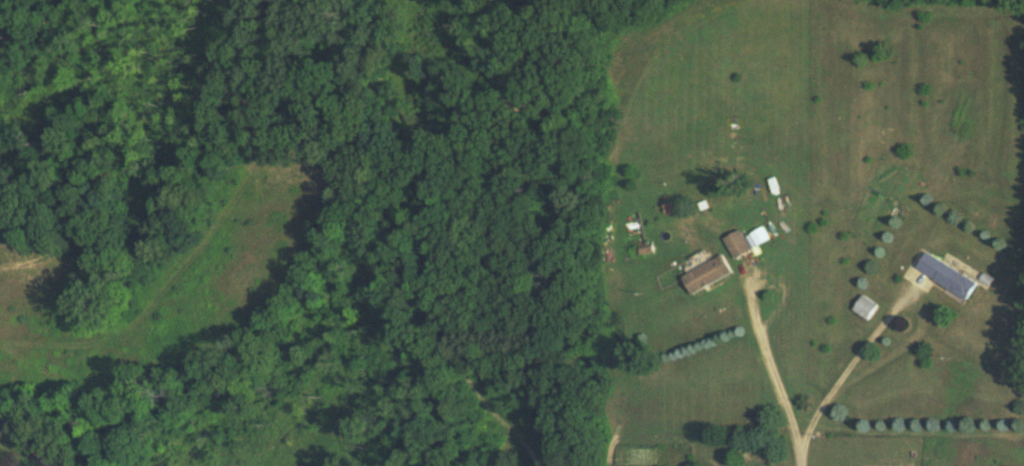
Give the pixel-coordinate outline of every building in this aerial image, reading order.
[(749,251),(738,230),(723,238),(733,259),(749,251)] [(915,269),(966,299),(976,282),(925,252),(915,269)] [(681,275),(690,294),(731,274),(722,255),(681,275)] [(866,320),(877,305),(862,294),(851,309),(866,320)]
